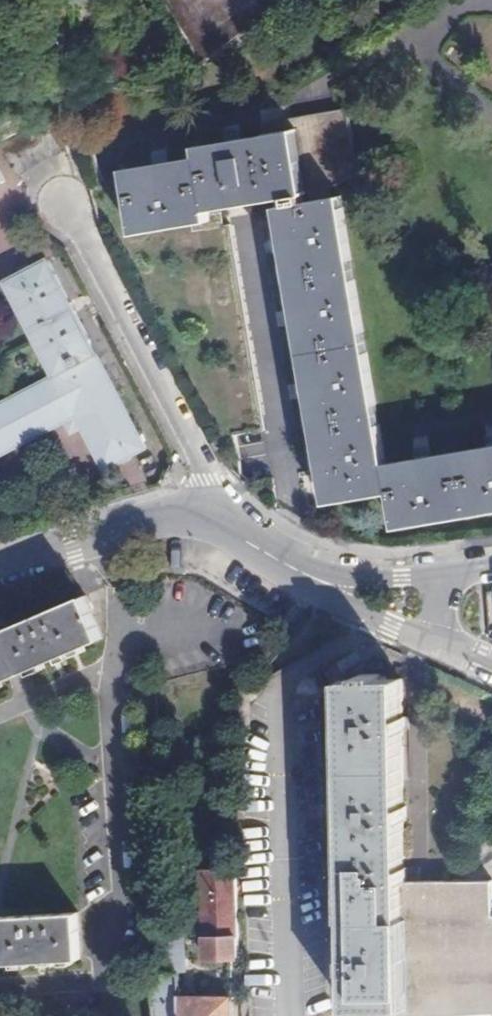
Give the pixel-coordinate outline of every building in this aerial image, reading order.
[(268,132),(270,146),(203,155),(205,169),(129,181),(138,243),(196,234),(229,439),(257,435),(226,224),(215,227),(213,215),(279,205),(280,216),(325,501),(387,491),(392,523),(491,506),(491,447),(383,464),(342,206),(330,207),(329,201),(364,183),(354,120),(268,132)] [(10,189),(0,165),(0,194),(10,189)] [(62,420),(69,435),(84,426),(104,467),(144,445),(46,259),(6,281),(55,374),(0,403),(0,453),(62,420)] [(84,594),(0,630),(0,681),(102,637),(84,594)] [(404,892),(395,676),(328,679),(341,1015),(409,1015),(404,892)] [(206,957),(239,957),(237,871),(205,872),(206,957)] [(488,883),(404,892),(409,1015),(479,1015),(491,1015),(491,918),(488,883)] [(77,910),(0,915),(0,961),(38,959),(38,965),(50,964),(50,957),(79,955),(77,910)] [(146,918),(153,1015),(229,1015),(229,999),(182,995),(182,986),(180,986),(179,972),(175,917),(146,918)] [(182,917),(175,917),(179,972),(186,971),(182,917)]
